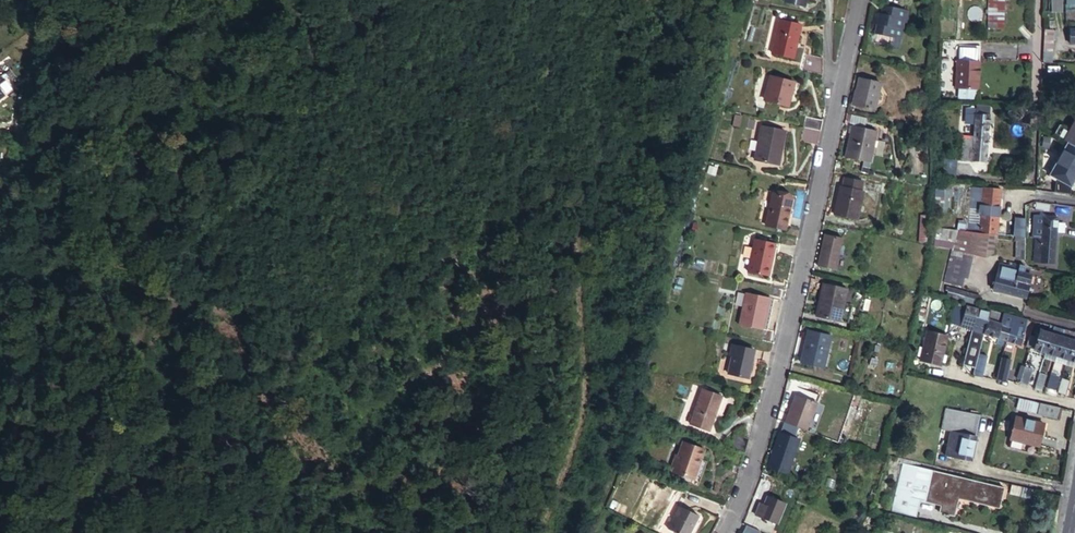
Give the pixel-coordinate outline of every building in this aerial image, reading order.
[(1064,0),(1053,0),(1053,9),(1063,9),(1064,0)] [(1064,9),(1074,10),(1074,0),(1065,0),(1064,9)] [(907,30),(911,10),(887,6),(879,43),(901,48),(905,30),(907,30)] [(796,59),(803,26),(782,22),(774,55),(796,59)] [(29,30),(25,23),(19,27),(24,33),(29,30)] [(1062,33),(1062,25),(1051,25),(1049,56),(1056,57),(1058,33),(1062,33)] [(956,90),(978,91),(980,48),(958,47),(956,90)] [(825,74),(827,64),(813,61),(811,71),(825,74)] [(783,115),(790,83),(769,78),(762,110),(783,115)] [(876,111),(882,83),(860,79),(858,92),(859,92),(856,107),(876,111)] [(977,99),(978,91),(956,90),(955,98),(977,99)] [(979,105),(977,135),(977,137),(990,137),(992,106),(979,105)] [(823,132),(825,120),(805,116),(803,128),(823,132)] [(744,131),(747,120),(739,117),(737,129),(744,131)] [(1070,127),(1065,137),(1069,140),(1074,143),(1074,119),(1070,127)] [(758,132),(761,124),(754,122),(752,131),(758,132)] [(1061,122),(1056,132),(1065,137),(1070,127),(1061,122)] [(872,163),(879,131),(854,127),(852,135),(854,135),(851,149),(849,149),(848,158),(872,163)] [(786,133),(764,128),(757,159),(777,164),(780,150),(782,150),(786,133)] [(823,132),(803,128),(800,141),(820,145),(823,132)] [(990,137),(977,137),(977,142),(976,160),(988,161),(990,137)] [(1074,181),(1074,143),(1069,140),(1051,172),(1073,184),(1074,181)] [(977,142),(967,142),(966,160),(976,160),(977,142)] [(941,158),(940,175),(956,176),(958,159),(941,158)] [(845,189),(865,192),(867,184),(847,180),(845,189)] [(975,185),(971,228),(984,230),(988,186),(975,185)] [(988,186),(984,230),(985,230),(1000,232),(1005,188),(988,186)] [(865,192),(845,189),(843,189),(837,216),(860,220),(865,192)] [(790,226),(796,196),(777,192),(771,222),(790,226)] [(1056,260),(1062,215),(1046,213),(1043,237),(1040,237),(1037,258),(1056,260)] [(1018,234),(1027,235),(1028,217),(1017,217),(1015,234),(1018,234)] [(955,250),(962,227),(942,225),(936,245),(955,250)] [(984,230),(971,228),(962,227),(955,250),(946,280),(964,285),(974,250),(979,251),(985,230),(984,230)] [(997,245),(1000,232),(985,230),(979,251),(994,255),(997,245)] [(1008,244),(1011,233),(1000,232),(997,245),(1000,245),(1001,242),(1008,244)] [(1026,259),(1026,257),(1027,235),(1018,234),(1017,260),(1022,259),(1026,259)] [(840,272),(847,240),(829,236),(822,268),(840,272)] [(772,275),(779,242),(759,238),(752,271),(772,275)] [(1018,279),(1021,267),(1016,265),(1002,261),(999,273),(1007,276),(1018,279)] [(1022,263),(1021,267),(1018,279),(1014,293),(1027,296),(1032,282),(1032,273),(1026,271),(1028,265),(1022,263)] [(995,287),(1003,289),(1007,276),(999,273),(995,287)] [(1014,293),(1018,279),(1007,276),(1003,289),(1014,293)] [(840,321),(847,290),(826,285),(819,317),(840,321)] [(966,299),(968,291),(954,286),(952,294),(966,299)] [(983,295),(968,291),(966,299),(981,303),(983,295)] [(766,328),(773,297),(750,292),(743,324),(766,328)] [(926,319),(933,294),(925,292),(919,317),(926,319)] [(974,327),(980,308),(969,304),(963,323),(974,327)] [(993,312),(980,308),(974,327),(986,331),(993,312)] [(1002,315),(993,312),(986,331),(1000,335),(1004,323),(1000,321),(1002,315)] [(1010,339),(1017,316),(1007,312),(1004,323),(1000,335),(1006,337),(1010,339)] [(1030,320),(1017,316),(1010,339),(1023,342),(1030,320)] [(1066,327),(1056,324),(1054,331),(1063,334),(1066,327)] [(941,361),(948,332),(928,327),(921,357),(941,361)] [(980,354),(986,331),(974,327),(965,362),(977,365),(980,354)] [(1043,328),(1042,330),(1036,347),(1047,350),(1054,331),(1043,328)] [(1069,328),(1066,335),(1074,338),(1074,330),(1069,328)] [(1034,334),(1032,334),(1029,344),(1031,345),(1036,347),(1042,330),(1039,330),(1038,333),(1035,332),(1034,334)] [(1059,354),(1065,335),(1063,334),(1054,331),(1047,350),(1059,354)] [(824,368),(832,337),(810,332),(803,363),(824,368)] [(1065,335),(1059,354),(1069,357),(1074,339),(1074,338),(1066,335),(1065,335)] [(751,379),(757,350),(735,345),(733,355),(736,356),(733,375),(751,379)] [(1059,354),(1047,350),(1045,357),(1057,360),(1059,354)] [(1026,364),(1029,353),(1023,351),(1020,362),(1026,364)] [(988,356),(980,354),(977,365),(976,372),(983,374),(988,356)] [(1067,364),(1069,357),(1059,354),(1057,360),(1067,364)] [(1069,357),(1067,364),(1074,366),(1074,359),(1069,357)] [(1003,361),(999,376),(1008,378),(1012,363),(1003,361)] [(1026,364),(1022,380),(1032,382),(1036,367),(1026,364)] [(1043,368),(1037,388),(1044,390),(1050,370),(1043,368)] [(1054,371),(1049,386),(1057,388),(1061,373),(1054,371)] [(1064,375),(1059,390),(1067,392),(1072,377),(1064,375)] [(710,432),(724,396),(704,389),(691,425),(710,432)] [(1034,399),(1019,395),(1015,407),(1032,410),(1035,399),(1034,399)] [(788,425),(809,432),(819,405),(798,397),(788,425)] [(1061,417),(1064,406),(1055,404),(1045,401),(1043,401),(1040,412),(1061,417)] [(952,427),(947,452),(972,458),(981,422),(984,411),(949,403),(947,414),(944,426),(952,427)] [(1039,444),(1046,421),(1017,414),(1011,437),(1039,444)] [(789,475),(801,440),(783,433),(771,469),(789,475)] [(736,434),(731,448),(733,449),(746,453),(751,439),(736,434)] [(694,476),(705,448),(684,440),(674,468),(694,476)] [(731,448),(729,447),(724,461),(742,468),(746,453),(733,449),(731,448)] [(917,499),(924,469),(903,464),(893,508),(916,514),(916,510),(919,500),(917,499)] [(990,504),(994,484),(924,469),(917,499),(919,500),(933,503),(931,510),(936,511),(935,515),(940,516),(941,512),(946,514),(951,495),(990,504)] [(777,524),(784,503),(769,497),(766,506),(762,504),(758,517),(777,524)] [(700,512),(681,503),(669,527),(681,532),(690,532),(700,512)] [(761,529),(747,524),(742,532),(759,532),(761,529)]
